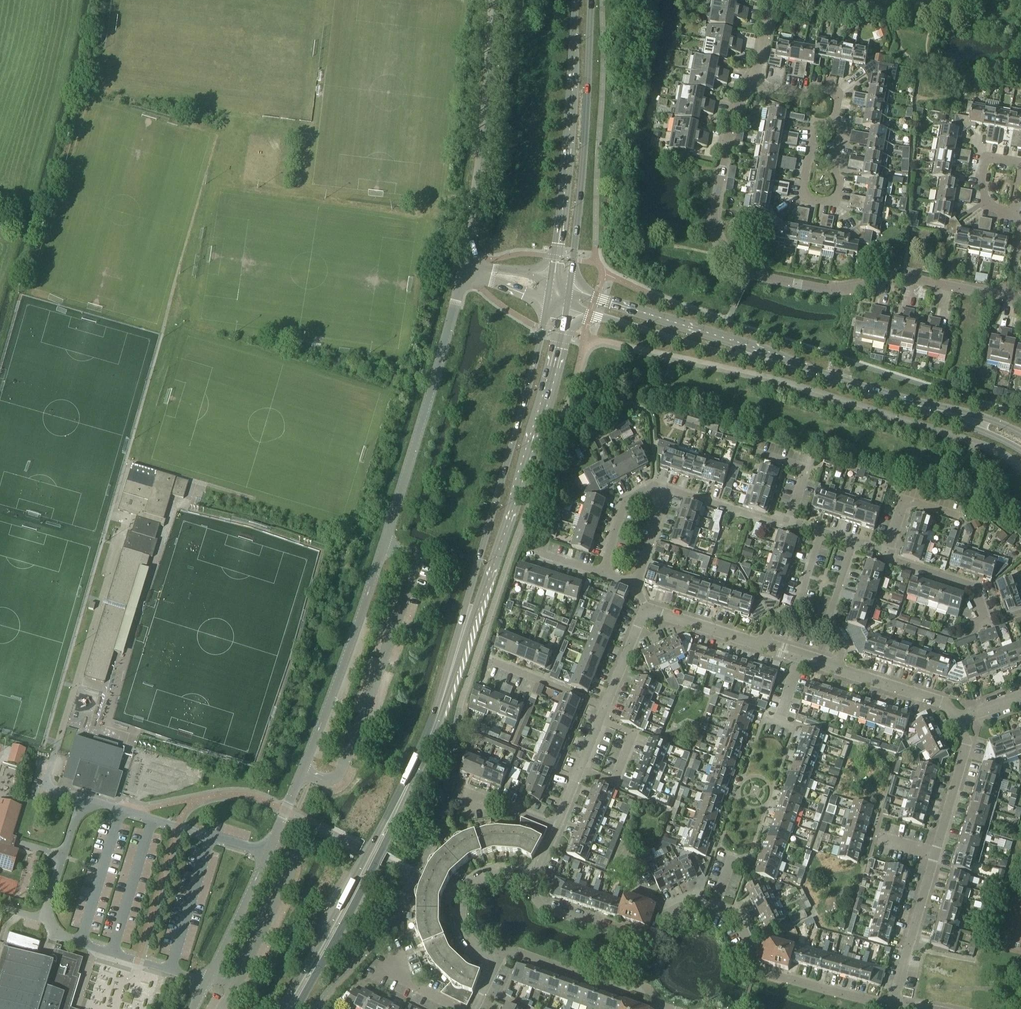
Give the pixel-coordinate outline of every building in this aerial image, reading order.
[(713,9),(749,15),(750,10),(737,8),(739,0),(714,0),(713,9)] [(713,9),(710,23),(734,28),(735,21),(747,23),(749,15),(713,9)] [(707,41),(742,47),(744,41),(731,39),(733,30),(710,26),(707,41)] [(878,32),(881,40),(889,37),(886,30),(878,32)] [(832,76),(837,77),(844,43),(845,38),(832,36),(831,41),(828,60),(835,61),(832,76)] [(819,39),(817,47),(814,65),(814,66),(820,67),(821,58),(828,60),(831,41),(819,39)] [(771,51),(769,65),(780,67),(782,60),(789,61),(792,42),(779,40),(777,52),(771,51)] [(704,55),(728,59),(729,51),(741,54),(742,47),(707,41),(704,55)] [(798,78),(805,45),(792,42),(789,61),(795,62),(793,77),(798,78)] [(853,64),(856,46),(844,43),(837,77),(843,78),(846,63),(853,64)] [(814,65),(817,47),(805,45),(798,78),(804,80),(807,64),(814,65)] [(856,46),(853,64),(859,65),(858,69),(862,70),(865,75),(880,64),(882,57),(876,56),(874,63),(867,62),(869,48),(856,46)] [(717,69),(719,61),(696,57),(693,72),(728,78),(729,72),(717,69)] [(880,64),(865,75),(868,80),(868,83),(872,84),(871,90),(889,94),(891,81),(895,81),(896,74),(879,71),(880,64)] [(879,71),(896,74),(898,68),(880,64),(879,71)] [(690,86),(713,90),(715,82),(727,84),(728,78),(693,72),(690,86)] [(705,92),(682,88),(679,102),(715,109),(716,103),(703,100),(705,92)] [(889,94),(871,90),(869,97),(853,94),(852,100),(887,106),(889,94)] [(866,115),(884,118),(887,106),(852,100),(851,105),(867,108),(866,115)] [(963,118),(956,117),(967,131),(971,128),(975,129),(976,125),(982,126),(986,108),(987,103),(975,101),(974,105),(968,104),(966,115),(971,116),(970,119),(963,118)] [(700,121),(701,113),(713,115),(715,109),(679,102),(676,116),(700,121)] [(989,128),(986,144),(992,145),(998,110),(986,108),(982,126),(989,128)] [(786,114),(786,113),(777,111),(771,110),(768,110),(766,123),(784,126),(785,120),(793,121),(794,115),(786,114)] [(997,146),(1000,130),(1007,131),(1010,112),(998,110),(992,145),(997,146)] [(1011,148),(1016,149),(1020,124),(1020,114),(1010,112),(1007,131),(1014,132),(1011,148)] [(857,121),(856,126),(871,129),(882,131),(884,118),(866,115),(865,122),(857,121)] [(954,130),(940,127),(938,140),(956,144),(958,137),(962,138),(962,134),(967,131),(956,117),(954,130)] [(673,135),(709,141),(710,135),(697,132),(699,124),(676,120),(673,135)] [(763,135),(797,141),(799,135),(783,132),(784,126),(766,123),(763,135)] [(890,133),(882,131),(871,129),(870,136),(862,135),(861,140),(888,145),(890,133)] [(670,149),(693,153),(695,145),(707,147),(709,141),(673,135),(670,149)] [(761,147),(780,151),(781,144),(796,147),(797,141),(763,135),(761,147)] [(867,154),(886,157),(888,145),(861,140),(860,146),(868,147),(867,154)] [(936,153),(970,159),(971,153),(955,150),(956,144),(938,140),(936,153)] [(780,151),(761,147),(759,160),(785,164),(786,159),(778,157),(780,151)] [(970,159),(936,153),(933,165),(951,169),(953,162),(968,165),(970,159)] [(850,158),(849,163),(883,170),(886,170),(888,158),(886,157),(867,154),(866,161),(850,158)] [(785,164),(759,160),(757,172),(775,175),(776,169),(784,170),(785,164)] [(883,170),(849,163),(848,169),(864,172),(862,179),(881,183),(883,170)] [(958,183),(959,183),(960,177),(950,175),(951,169),(933,165),(931,177),(939,179),(958,183)] [(751,171),(748,183),(754,185),(788,191),(789,185),(774,182),(775,175),(757,172),(751,171)] [(858,178),(857,184),(870,186),(868,193),(887,196),(889,184),(881,183),(862,179),(858,178)] [(937,192),(971,198),(972,193),(956,190),(958,183),(939,179),(937,192)] [(752,197),(770,200),(771,194),(787,197),(788,191),(754,185),(752,197)] [(971,198),(937,192),(934,204),(953,208),(954,201),(970,204),(971,198)] [(887,196),(868,193),(867,200),(851,197),(850,202),(884,209),(887,196)] [(750,210),(748,218),(762,220),(761,226),(775,216),(772,212),(773,208),(769,207),(770,200),(752,197),(750,210)] [(864,218),(882,221),(884,209),(850,202),(849,208),(865,211),(864,218)] [(944,229),(943,233),(958,223),(955,219),(955,215),(952,214),(953,208),(934,204),(932,216),(928,215),(926,226),(944,229)] [(917,222),(918,214),(910,212),(910,228),(918,229),(919,222),(917,222)] [(774,229),(772,243),(784,245),(788,227),(781,225),(782,222),(778,221),(775,216),(761,226),(774,229)] [(809,252),(822,254),(822,252),(827,226),(829,218),(823,217),(820,233),(813,231),(810,250),(809,252)] [(822,252),(835,254),(838,236),(831,235),(834,219),(829,218),(827,226),(822,252)] [(882,221),(864,218),(862,225),(859,224),(858,227),(853,231),(863,245),(871,247),(873,233),(880,234),(882,221)] [(980,219),(977,235),(971,234),(968,252),(980,254),(986,220),(980,219)] [(788,227),(784,245),(797,247),(802,221),(796,220),(795,228),(788,227)] [(986,220),(980,254),(992,257),(996,239),(989,237),(992,222),(986,220)] [(810,250),(813,231),(806,230),(808,222),(802,221),(797,247),(810,250)] [(957,236),(954,250),(968,252),(971,234),(964,233),(965,229),(961,228),(958,223),(943,233),(957,236)] [(859,245),(863,246),(863,245),(853,231),(848,234),(845,234),(844,237),(838,236),(835,254),(853,258),(854,254),(857,255),(859,245)] [(1009,233),(1003,232),(1002,240),(996,239),(992,257),(1005,259),(1008,241),(1009,233)] [(854,338),(861,340),(873,342),(880,308),(874,307),(872,318),(865,316),(864,322),(857,321),(857,322),(853,321),(852,328),(856,329),(854,338)] [(880,308),(873,342),(885,345),(888,330),(889,330),(891,321),(884,320),(886,310),(880,308)] [(900,349),(901,344),(908,310),(903,309),(901,319),(894,318),(892,327),(893,327),(889,346),(900,349)] [(900,349),(912,351),(916,332),(917,332),(919,323),(912,322),(914,311),(908,310),(901,344),(900,349)] [(928,353),(935,319),(929,318),(927,329),(920,327),(918,336),(919,336),(916,351),(928,353)] [(946,357),(949,343),(944,342),(946,333),(939,331),(941,321),(935,319),(928,353),(940,356),(946,357)] [(990,347),(987,361),(999,364),(1006,330),(1000,329),(998,339),(991,338),(989,347),(990,347)] [(1011,366),(1014,352),(1015,352),(1016,343),(1009,341),(1012,331),(1006,330),(999,364),(998,369),(1009,372),(1010,371),(1011,366)] [(1008,391),(1006,399),(1018,402),(1020,394),(1008,391)] [(674,424),(682,427),(684,421),(685,418),(677,416),(676,418),(674,424)] [(689,416),(687,422),(688,423),(697,426),(699,419),(689,416)] [(708,428),(710,422),(699,419),(697,426),(707,429),(708,428)] [(628,420),(616,427),(619,432),(621,436),(631,431),(629,427),(631,426),(628,420)] [(718,431),(720,425),(710,422),(708,428),(707,429),(718,432),(718,431)] [(609,437),(612,441),(621,436),(619,432),(609,437)] [(641,442),(638,444),(640,449),(646,460),(648,458),(647,455),(648,455),(641,442)] [(660,442),(658,448),(658,456),(664,457),(668,444),(660,442)] [(649,465),(646,460),(640,449),(638,444),(628,449),(631,455),(640,473),(647,469),(646,467),(649,465)] [(660,469),(668,472),(669,470),(672,471),(677,454),(679,448),(668,444),(664,457),(660,469)] [(689,451),(679,448),(677,454),(672,471),(674,471),(674,474),(681,476),(687,457),(689,451)] [(697,460),(699,454),(689,451),(687,457),(681,476),(689,478),(689,476),(692,477),(697,460)] [(621,460),(629,475),(632,474),(633,476),(640,473),(631,455),(621,460)] [(709,459),(708,463),(702,483),(709,485),(710,483),(713,484),(718,467),(720,462),(709,459)] [(611,465),(621,483),(628,479),(626,477),(629,475),(621,460),(611,465)] [(697,460),(692,477),(695,478),(694,480),(702,483),(708,463),(697,460)] [(734,464),(732,468),(741,471),(742,466),(743,464),(735,462),(734,464)] [(781,473),(783,467),(770,463),(768,469),(781,473)] [(599,499),(600,497),(601,493),(608,489),(607,487),(610,485),(602,470),(599,464),(587,470),(585,476),(592,489),(591,490),(589,496),(591,497),(599,499)] [(88,664),(83,678),(91,680),(103,684),(104,684),(105,683),(107,676),(110,665),(111,662),(114,653),(123,655),(149,570),(146,569),(149,558),(152,558),(157,541),(155,540),(159,526),(164,527),(166,521),(164,520),(171,496),(183,499),(188,482),(132,465),(127,482),(126,482),(123,495),(118,511),(136,517),(131,533),(128,532),(123,549),(108,598),(105,607),(104,610),(103,615),(89,659),(88,664)] [(602,470),(610,485),(612,484),(613,486),(621,483),(611,465),(602,470)] [(857,474),(859,468),(849,465),(847,470),(847,471),(857,474)] [(723,489),(729,470),(718,467),(713,484),(715,484),(715,487),(723,489)] [(762,467),(759,478),(776,483),(777,480),(779,481),(781,473),(768,469),(762,467)] [(759,478),(753,476),(750,486),(755,488),(775,494),(777,487),(775,486),(776,483),(759,478)] [(816,497),(811,511),(819,514),(820,511),(823,512),(828,497),(829,491),(820,488),(821,486),(819,486),(817,485),(814,494),(817,495),(816,497)] [(755,488),(750,486),(746,496),(752,498),(769,504),(770,501),(772,502),(775,494),(755,488)] [(726,489),(724,495),(730,497),(732,490),(726,489)] [(834,497),(833,497),(834,493),(829,491),(828,497),(823,512),(826,513),(825,515),(832,518),(839,498),(834,497)] [(589,496),(588,497),(585,507),(601,512),(602,508),(604,508),(606,502),(599,499),(591,497),(589,496)] [(749,509),(768,515),(771,507),(768,506),(769,504),(752,498),(749,509)] [(839,498),(832,518),(840,520),(841,518),(843,519),(849,502),(839,498)] [(850,498),(849,502),(843,519),(846,520),(845,522),(853,524),(859,505),(860,501),(850,498)] [(702,507),(683,501),(680,509),(683,509),(682,512),(699,518),(702,507)] [(859,505),(853,524),(861,527),(861,524),(864,525),(869,508),(859,505)] [(601,512),(585,507),(582,517),(599,522),(601,517),(600,517),(601,512)] [(874,531),(880,512),(869,508),(864,525),(867,526),(866,528),(874,531)] [(713,522),(714,522),(713,524),(715,524),(719,525),(723,513),(716,511),(713,522)] [(676,522),(696,528),(699,518),(682,512),(681,515),(679,514),(676,522)] [(914,524),(913,526),(930,532),(933,521),(914,515),(911,523),(914,524)] [(579,527),(595,532),(596,528),(597,529),(599,522),(582,517),(579,527)] [(696,528),(676,522),(674,529),(676,530),(675,533),(692,538),(696,528)] [(973,531),(979,527),(976,522),(970,525),(973,531)] [(758,539),(762,526),(756,524),(752,538),(758,539)] [(973,532),(969,525),(964,528),(968,535),(973,532)] [(926,542),(930,532),(913,526),(912,529),(910,528),(907,536),(926,542)] [(595,532),(579,527),(575,538),(593,543),(594,538),(593,537),(595,532)] [(774,545),(777,546),(794,551),(795,548),(797,549),(800,541),(794,539),(795,536),(779,531),(774,545)] [(1001,543),(1008,538),(1002,532),(996,537),(1001,543)] [(670,543),(689,549),(692,538),(675,533),(674,535),(672,535),(670,543)] [(907,544),(906,547),(928,554),(931,544),(926,542),(907,536),(905,544),(907,544)] [(574,549),(576,550),(589,554),(588,553),(589,549),(591,549),(593,543),(575,538),(572,549),(574,549)] [(955,540),(949,538),(945,548),(952,550),(955,540)] [(668,552),(670,546),(658,542),(656,548),(668,552)] [(794,551),(777,546),(774,556),(793,562),(796,554),(793,554),(794,551)] [(906,547),(905,550),(903,549),(901,557),(915,562),(916,562),(920,563),(925,565),(928,554),(906,547)] [(963,573),(970,576),(978,552),(978,551),(968,548),(966,553),(961,570),(963,571),(963,573)] [(682,550),(680,556),(688,558),(690,552),(682,550)] [(958,569),(961,570),(966,553),(955,550),(949,569),(957,572),(958,569)] [(978,576),(981,577),(987,560),(988,555),(978,552),(970,576),(978,578),(978,576)] [(981,577),(984,578),(983,580),(991,583),(993,577),(996,578),(1008,567),(997,563),(999,559),(988,555),(987,560),(981,577)] [(698,562),(703,563),(709,565),(710,559),(700,556),(698,562)] [(793,562),(774,556),(771,566),(788,572),(788,569),(791,570),(793,562)] [(714,560),(712,566),(719,568),(721,562),(714,560)] [(871,560),(871,563),(866,562),(863,570),(865,570),(864,573),(881,579),(885,568),(882,567),(879,566),(880,563),(877,562),(871,560)] [(948,562),(943,561),(940,569),(945,571),(948,562)] [(525,585),(530,569),(526,568),(526,567),(520,565),(514,582),(525,585)] [(662,566),(661,571),(656,588),(659,589),(658,591),(665,594),(671,574),(673,570),(662,566)] [(767,576),(787,583),(789,575),(787,574),(788,572),(771,566),(767,576)] [(750,576),(752,572),(750,571),(741,568),(739,567),(749,581),(750,576)] [(661,571),(650,568),(644,587),(652,590),(653,587),(656,588),(661,571)] [(530,569),(525,585),(535,588),(541,572),(535,570),(535,571),(530,569)] [(904,571),(902,579),(908,582),(911,573),(904,571)] [(541,572),(535,588),(545,592),(550,576),(546,575),(547,573),(541,572)] [(686,600),(694,576),(683,573),(682,578),(676,595),(679,595),(678,598),(686,600)] [(746,583),(740,573),(738,580),(746,583)] [(859,583),(878,589),(881,579),(864,573),(864,576),(861,575),(859,583)] [(676,595),(682,578),(671,574),(665,594),(673,596),(674,594),(676,595)] [(550,576),(545,592),(556,595),(561,578),(556,576),(555,577),(550,576)] [(697,601),(702,584),(704,579),(694,576),(686,600),(693,603),(694,600),(697,601)] [(787,583),(767,576),(764,586),(781,592),(782,589),(784,590),(787,583)] [(994,585),(997,593),(999,593),(1000,595),(1020,588),(1020,585),(1018,577),(994,585)] [(566,598),(571,582),(567,581),(567,580),(561,578),(556,595),(566,598)] [(918,599),(924,580),(916,578),(916,580),(912,579),(907,596),(918,599)] [(699,604),(707,607),(713,587),(714,584),(714,583),(704,579),(702,584),(697,601),(700,602),(699,604)] [(924,580),(918,599),(928,603),(933,586),(931,585),(931,583),(924,580)] [(583,585),(576,583),(576,584),(571,582),(566,598),(577,602),(583,585)] [(714,583),(714,584),(713,587),(707,607),(714,609),(715,607),(718,608),(723,591),(725,586),(714,583)] [(878,589),(859,583),(856,590),(859,591),(858,594),(875,599),(878,589)] [(937,611),(944,587),(937,584),(936,587),(933,586),(928,603),(927,607),(937,611)] [(615,587),(613,586),(609,596),(624,602),(626,598),(627,599),(629,592),(616,587),(615,587)] [(763,600),(762,601),(768,613),(779,607),(783,596),(780,595),(781,592),(764,586),(761,597),(764,598),(763,600)] [(944,587),(937,611),(947,614),(949,609),(954,592),(951,591),(952,589),(944,587)] [(1000,595),(1001,598),(999,599),(1001,606),(1020,599),(1020,588),(1000,595)] [(723,591),(718,608),(721,609),(720,611),(727,613),(734,594),(723,591)] [(959,613),(966,593),(958,591),(957,593),(954,592),(949,609),(959,613)] [(739,615),(745,598),(734,594),(727,613),(735,616),(736,613),(739,615)] [(875,599),(858,594),(857,597),(855,596),(852,603),(871,610),(875,599)] [(624,602),(609,596),(604,606),(621,613),(623,607),(622,607),(624,602)] [(754,604),(755,601),(745,598),(739,615),(743,616),(742,618),(752,621),(763,616),(757,604),(755,604),(754,604)] [(1001,606),(1004,614),(1006,613),(1007,616),(1010,615),(1011,619),(1020,615),(1020,599),(1001,606)] [(762,601),(757,604),(763,616),(768,613),(762,601)] [(875,611),(871,610),(852,603),(850,611),(852,612),(851,614),(868,620),(872,621),(875,611)] [(621,613),(604,606),(600,616),(616,622),(617,618),(619,619),(621,613)] [(865,630),(868,620),(851,614),(850,617),(848,616),(844,628),(850,639),(862,633),(862,631),(862,630),(865,630)] [(596,626),(613,632),(615,627),(614,627),(616,622),(600,616),(596,626)] [(895,629),(895,628),(895,627),(897,623),(894,622),(888,625),(886,630),(895,629)] [(895,629),(903,631),(905,626),(897,623),(895,627),(895,628),(895,629)] [(613,632),(596,626),(592,636),(608,642),(609,638),(610,639),(613,632)] [(915,637),(916,633),(917,630),(907,626),(905,634),(915,637)] [(953,632),(943,629),(941,634),(952,637),(953,632)] [(996,640),(992,629),(985,632),(988,642),(996,640)] [(918,636),(926,639),(926,637),(928,633),(919,630),(918,636)] [(988,642),(985,632),(978,635),(982,645),(988,642)] [(495,649),(496,648),(500,650),(500,651),(505,654),(512,637),(501,633),(495,649)] [(865,638),(862,633),(850,639),(853,645),(865,638)] [(926,639),(934,641),(936,635),(928,633),(926,637),(926,639)] [(588,646),(605,653),(607,647),(606,647),(608,642),(592,636),(588,646)] [(677,659),(686,655),(689,653),(692,646),(688,645),(684,636),(678,639),(677,636),(668,641),(677,659)] [(964,639),(967,646),(977,642),(975,636),(964,639)] [(512,637),(505,654),(511,656),(511,655),(516,657),(522,641),(512,637)] [(868,640),(866,640),(865,638),(853,645),(859,655),(871,659),(872,656),(874,657),(880,640),(869,637),(868,640)] [(876,661),(884,663),(890,644),(891,640),(881,637),(880,640),(874,657),(877,658),(876,661)] [(954,643),(954,644),(956,650),(967,646),(964,639),(954,643)] [(525,662),(532,645),(522,641),(516,657),(520,658),(520,659),(525,662)] [(679,664),(677,659),(668,641),(659,645),(668,663),(670,668),(679,664)] [(895,664),(900,647),(890,644),(884,663),(892,665),(892,663),(895,664)] [(532,645),(525,662),(531,664),(531,663),(535,665),(542,649),(532,645)] [(651,649),(655,658),(659,667),(668,663),(659,645),(655,647),(651,649)] [(605,653),(588,646),(584,656),(599,662),(601,658),(602,659),(605,653)] [(694,647),(688,666),(698,669),(704,650),(694,647)] [(905,669),(911,650),(900,647),(895,664),(898,665),(897,667),(905,669)] [(1003,651),(1010,670),(1017,667),(1016,665),(1019,664),(1013,647),(1003,651)] [(546,670),(552,654),(542,649),(535,665),(540,667),(540,668),(546,670)] [(655,658),(651,649),(642,653),(650,672),(655,669),(659,667),(655,658)] [(704,650),(698,669),(707,672),(713,653),(704,650)] [(911,650),(905,669),(912,672),(913,670),(916,670),(921,653),(911,650)] [(1010,670),(1003,651),(997,653),(996,650),(994,650),(991,651),(999,671),(1001,670),(1002,673),(1010,670)] [(983,658),(989,677),(997,675),(996,672),(999,671),(991,651),(989,652),(988,653),(989,656),(983,658)] [(713,653),(707,672),(716,675),(722,656),(713,653)] [(921,653),(916,670),(918,671),(918,674),(925,676),(931,657),(921,653)] [(552,654),(546,670),(549,672),(556,655),(552,654)] [(580,666),(596,673),(599,668),(597,667),(599,662),(584,656),(580,666)] [(722,656),(716,675),(725,678),(731,659),(722,656)] [(954,659),(943,656),(942,660),(936,677),(939,678),(938,680),(953,685),(955,685),(957,685),(959,685),(960,685),(968,682),(963,670),(959,671),(958,671),(955,664),(952,663),(954,659)] [(936,677),(942,660),(931,657),(925,676),(933,678),(933,676),(936,677)] [(982,680),(989,677),(983,658),(976,660),(975,658),(974,657),(971,658),(972,662),(978,679),(981,678),(982,680)] [(734,681),(741,661),(731,659),(725,678),(734,681)] [(741,661),(734,681),(744,684),(750,664),(741,661)] [(962,666),(963,670),(968,682),(969,685),(976,682),(976,680),(978,679),(972,662),(962,666)] [(750,664),(744,684),(753,687),(759,667),(750,664)] [(596,673),(580,666),(575,677),(591,683),(592,680),(593,681),(596,673)] [(759,667),(753,687),(751,691),(760,694),(768,670),(759,667)] [(772,692),(778,673),(768,670),(760,694),(760,695),(770,698),(772,692)] [(571,687),(588,694),(590,688),(589,687),(591,683),(575,677),(571,687)] [(658,685),(639,677),(635,686),(654,694),(658,696),(662,687),(658,685)] [(683,683),(682,687),(691,690),(692,687),(693,684),(684,681),(683,683)] [(808,683),(802,702),(812,705),(818,686),(808,683)] [(537,684),(532,695),(538,697),(540,698),(544,687),(537,684)] [(632,695),(650,703),(654,694),(635,686),(632,695)] [(821,708),(827,689),(818,686),(812,705),(821,708)] [(484,688),(483,690),(477,687),(471,701),(471,702),(477,705),(476,707),(487,711),(493,695),(491,694),(492,691),(484,688)] [(827,689),(821,708),(830,711),(836,692),(827,689)] [(839,714),(846,695),(836,692),(830,711),(839,714)] [(493,695),(487,711),(497,715),(504,697),(497,694),(496,696),(493,695)] [(583,703),(564,695),(560,706),(576,712),(578,710),(580,711),(583,703)] [(650,703),(632,695),(628,704),(647,712),(650,703)] [(849,717),(855,698),(846,695),(839,714),(849,717)] [(739,697),(738,702),(741,703),(747,705),(748,700),(749,699),(740,696),(739,697)] [(504,697),(497,715),(507,719),(514,703),(511,702),(512,700),(504,697)] [(855,698),(849,717),(858,720),(864,700),(855,698)] [(867,723),(873,703),(864,700),(858,720),(867,723)] [(514,703),(507,719),(517,724),(525,705),(517,702),(516,704),(514,703)] [(754,710),(735,704),(731,702),(728,712),(732,713),(753,721),(755,718),(752,717),(754,710)] [(873,703),(867,723),(876,726),(882,706),(873,703)] [(647,712),(628,704),(624,713),(648,723),(651,714),(647,712)] [(576,712),(560,706),(556,716),(575,723),(578,716),(575,715),(576,712)] [(885,729),(892,709),(882,706),(876,726),(885,729)] [(895,731),(901,712),(892,709),(885,729),(895,731)] [(904,735),(910,715),(901,712),(895,731),(904,735)] [(914,718),(917,724),(913,726),(917,734),(935,725),(931,717),(929,718),(926,712),(914,718)] [(620,722),(639,730),(644,732),(648,723),(624,713),(620,722)] [(753,721),(732,713),(729,722),(748,729),(750,723),(752,724),(753,721)] [(547,724),(552,726),(568,732),(569,730),(572,731),(575,723),(556,716),(551,714),(549,720),(548,720),(547,724)] [(801,723),(802,724),(805,725),(807,721),(807,719),(798,715),(797,718),(796,721),(796,722),(801,723)] [(748,729),(729,722),(725,731),(747,739),(748,736),(746,735),(748,729)] [(521,736),(525,726),(520,724),(516,734),(521,736)] [(922,743),(940,734),(935,725),(917,734),(922,743)] [(552,726),(548,736),(566,743),(569,736),(567,735),(568,732),(552,726)] [(804,728),(801,734),(800,737),(822,745),(825,735),(806,729),(804,728)] [(489,735),(499,739),(501,735),(491,731),(490,731),(489,735)] [(747,739),(725,731),(722,740),(741,747),(744,741),(746,742),(747,739)] [(1020,756),(1020,734),(1020,732),(1018,733),(1017,731),(1009,734),(1018,757),(1020,756)] [(566,743),(548,736),(542,733),(538,744),(560,753),(561,750),(564,751),(566,743)] [(517,746),(521,736),(516,734),(512,744),(517,746)] [(916,746),(917,747),(918,749),(920,750),(921,751),(922,752),(923,754),(926,752),(944,743),(940,734),(922,743),(916,746)] [(1006,756),(1008,761),(1018,757),(1009,734),(1002,736),(1003,739),(1000,739),(1006,756)] [(114,799),(121,775),(118,773),(124,751),(123,755),(116,753),(116,751),(117,746),(94,739),(93,744),(92,744),(92,746),(85,743),(85,742),(86,739),(81,738),(80,737),(80,740),(75,739),(76,736),(63,778),(75,781),(73,786),(114,799)] [(495,746),(497,741),(487,737),(485,742),(495,746)] [(822,745),(800,737),(799,740),(802,741),(800,747),(819,754),(822,745)] [(655,740),(651,738),(647,747),(655,751),(666,755),(669,746),(655,740)] [(995,760),(1006,756),(1000,739),(997,740),(997,738),(989,741),(989,744),(988,744),(984,757),(994,760),(995,760),(995,761),(995,760)] [(741,747),(722,740),(719,750),(741,757),(742,754),(739,753),(741,747)] [(505,750),(507,746),(497,741),(495,746),(505,750)] [(901,742),(899,748),(897,754),(899,755),(906,751),(901,742)] [(926,752),(931,761),(933,764),(942,767),(943,761),(949,758),(947,753),(949,752),(944,743),(926,752)] [(540,756),(558,763),(561,756),(559,755),(560,753),(538,744),(534,753),(540,756)] [(20,766),(25,750),(13,746),(12,747),(8,762),(8,763),(20,766)] [(515,754),(517,750),(507,746),(505,750),(515,754)] [(889,748),(888,752),(897,754),(899,748),(890,746),(889,747),(889,748)] [(666,755),(655,751),(647,747),(643,756),(655,761),(662,764),(666,755)] [(794,755),(816,763),(819,754),(800,747),(798,753),(795,752),(794,755)] [(741,757),(719,750),(716,759),(735,765),(737,759),(740,760),(741,757)] [(690,754),(685,752),(681,762),(686,764),(690,754)] [(479,756),(477,755),(476,759),(467,756),(460,774),(467,777),(468,775),(471,776),(478,760),(479,756)] [(816,763),(794,755),(793,758),(795,759),(793,765),(813,772),(816,763)] [(540,756),(536,766),(552,772),(553,770),(555,771),(558,763),(540,756)] [(662,764),(655,761),(643,756),(640,765),(655,771),(663,775),(666,766),(662,764)] [(993,767),(995,761),(995,760),(994,760),(984,757),(982,764),(984,765),(984,764),(993,767)] [(735,765),(716,759),(713,768),(734,775),(736,772),(733,771),(735,765)] [(480,783),(488,764),(478,760),(471,776),(474,777),(473,780),(480,783)] [(836,770),(840,772),(844,762),(838,760),(835,770),(836,770)] [(493,788),(500,791),(501,789),(502,788),(506,777),(508,772),(510,767),(500,763),(499,764),(498,768),(490,787),(493,788)] [(686,766),(680,763),(677,770),(683,772),(686,766)] [(488,764),(480,783),(487,786),(490,787),(498,768),(488,764)] [(527,774),(532,776),(550,784),(553,776),(551,775),(552,772),(536,766),(531,764),(527,774)] [(939,770),(919,764),(916,774),(936,779),(939,770)] [(984,765),(983,767),(981,767),(979,774),(998,780),(1000,774),(1004,775),(1005,773),(1011,775),(1012,772),(993,767),(984,764),(984,765)] [(663,775),(655,771),(640,765),(636,774),(655,782),(660,784),(663,775)] [(813,772),(793,765),(791,771),(789,770),(788,773),(809,781),(813,772)] [(734,775),(713,768),(710,777),(729,783),(731,777),(733,778),(734,775)] [(692,771),(688,769),(685,778),(688,780),(693,781),(696,772),(692,771)] [(809,781),(788,773),(787,777),(789,777),(787,783),(806,790),(809,781)] [(910,782),(914,783),(933,789),(936,779),(916,774),(913,773),(910,782)] [(655,782),(636,774),(632,783),(651,791),(655,782)] [(1003,781),(998,780),(979,774),(977,782),(979,783),(978,785),(995,790),(1000,792),(1003,781)] [(550,784),(532,776),(528,786),(544,793),(545,790),(547,791),(550,784)] [(729,783),(710,777),(706,786),(728,794),(729,790),(727,790),(729,783)] [(509,791),(513,780),(509,778),(505,789),(509,791)] [(835,787),(837,781),(831,778),(829,785),(835,787)] [(615,790),(596,783),(592,792),(611,800),(615,790)] [(629,792),(647,800),(651,791),(632,783),(629,792)] [(806,790),(787,783),(785,789),(783,789),(781,792),(803,799),(806,790)] [(911,792),(931,798),(933,789),(914,783),(911,792)] [(977,788),(975,788),(973,796),(992,801),(995,790),(978,785),(977,788)] [(523,797),(528,799),(532,800),(542,804),(545,796),(543,795),(544,793),(528,786),(523,797)] [(703,795),(722,802),(724,796),(727,797),(728,794),(706,786),(703,795)] [(611,800),(592,792),(589,801),(607,808),(611,800)] [(803,799),(781,792),(780,795),(783,796),(781,802),(800,808),(803,799)] [(931,798),(911,792),(908,802),(928,807),(931,798)] [(700,804),(722,812),(723,809),(720,808),(722,802),(703,795),(700,804)] [(992,801),(973,796),(971,803),(973,803),(972,807),(994,813),(997,802),(992,801)] [(835,807),(838,799),(831,797),(829,804),(835,807)] [(827,800),(821,798),(819,805),(825,807),(827,800)] [(12,873),(18,851),(9,848),(21,807),(0,801),(0,869),(12,873)] [(607,808),(589,801),(585,810),(604,817),(607,808)] [(775,810),(797,818),(800,808),(781,802),(779,808),(776,807),(775,810)] [(874,808),(854,802),(851,812),(871,818),(874,808)] [(928,807),(908,802),(906,811),(925,817),(928,807)] [(619,813),(624,815),(628,816),(631,808),(627,806),(623,804),(619,813)] [(722,812),(700,804),(697,813),(716,820),(718,814),(721,815),(722,812)] [(825,807),(819,805),(816,814),(818,815),(822,816),(825,807)] [(967,816),(991,823),(994,813),(972,807),(971,809),(969,809),(967,816)] [(604,817),(585,810),(581,818),(600,826),(604,817)] [(797,818),(775,810),(774,813),(776,814),(774,820),(794,827),(797,818)] [(903,821),(922,826),(925,817),(906,811),(902,810),(902,813),(903,814),(905,815),(903,821)] [(848,821),(868,827),(871,818),(851,812),(848,821)] [(716,820),(697,813),(694,822),(715,830),(716,827),(714,826),(716,820)] [(991,823),(967,816),(965,824),(967,825),(966,827),(988,834),(991,823)] [(600,826),(581,818),(578,828),(596,835),(600,826)] [(510,830),(508,853),(516,854),(519,854),(522,855),(525,856),(532,860),(538,850),(544,839),(548,830),(521,819),(521,831),(511,830),(510,830)] [(769,828),(790,836),(794,827),(774,820),(772,826),(770,825),(769,828)] [(841,829),(846,831),(865,836),(868,827),(848,821),(844,820),(841,829)] [(690,821),(687,830),(691,831),(710,838),(712,832),(714,833),(715,830),(694,822),(690,821)] [(965,830),(963,829),(961,837),(985,844),(987,837),(990,838),(992,837),(992,835),(988,834),(966,827),(965,830)] [(574,836),(593,844),(596,835),(578,828),(574,836)] [(790,836),(769,828),(768,831),(770,832),(768,838),(787,845),(790,836)] [(486,831),(476,834),(483,856),(486,855),(493,852),(495,852),(496,852),(500,852),(508,853),(510,830),(498,829),(492,830),(486,831)] [(683,839),(687,840),(709,848),(710,845),(708,844),(710,838),(691,831),(687,830),(686,830),(683,839)] [(865,836),(846,831),(843,840),(863,845),(865,836)] [(454,844),(446,852),(461,868),(463,866),(469,861),(470,860),(472,860),(475,859),(483,856),(476,834),(473,835),(465,838),(459,841),(454,844)] [(593,844),(574,836),(570,845),(589,853),(593,844)] [(960,848),(982,854),(985,844),(961,837),(959,845),(961,845),(960,848)] [(762,846),(784,854),(787,845),(768,838),(766,844),(764,843),(762,846)] [(703,857),(706,850),(708,851),(709,848),(687,840),(684,850),(703,857)] [(863,845),(843,840),(840,849),(860,855),(863,845)] [(813,851),(816,852),(817,853),(821,843),(816,842),(813,851)] [(1007,842),(1005,849),(1011,851),(1013,844),(1007,842)] [(567,855),(585,862),(589,853),(570,845),(567,855)] [(784,854),(762,846),(761,849),(764,850),(762,856),(781,863),(784,854)] [(974,863),(979,865),(982,854),(960,848),(959,851),(957,850),(955,858),(974,863)] [(838,859),(857,864),(860,855),(840,849),(838,859)] [(608,851),(604,859),(605,859),(609,861),(613,853),(608,851)] [(425,879),(425,880),(446,889),(446,888),(448,884),(449,883),(450,879),(451,878),(452,876),(456,873),(461,868),(446,852),(437,860),(434,864),(431,868),(430,870),(427,875),(425,879)] [(649,870),(642,855),(636,858),(643,873),(649,870)] [(781,863),(762,856),(760,862),(757,861),(756,864),(778,872),(781,863)] [(702,873),(694,857),(687,857),(678,862),(688,882),(691,881),(697,878),(696,876),(702,873)] [(953,865),(955,866),(954,869),(971,874),(974,863),(955,858),(953,865)] [(688,882),(678,862),(669,866),(678,884),(684,881),(685,884),(688,882)] [(755,875),(774,881),(778,872),(756,864),(755,868),(758,868),(755,875)] [(910,871),(890,865),(886,864),(883,874),(887,875),(907,881),(910,871)] [(678,884),(669,866),(661,870),(671,891),(674,889),(673,887),(678,884)] [(655,873),(652,874),(655,881),(661,893),(667,890),(668,892),(671,891),(661,870),(655,873)] [(999,871),(996,881),(1002,883),(1005,872),(999,871)] [(970,878),(953,873),(952,876),(950,876),(948,883),(967,889),(970,878)] [(907,881),(887,875),(885,884),(904,890),(907,881)] [(554,884),(550,896),(561,900),(567,883),(556,879),(554,884)] [(418,913),(418,914),(440,914),(440,910),(440,903),(441,901),(441,900),(442,897),(443,896),(443,895),(445,890),(446,889),(425,880),(422,885),(420,890),(420,893),(419,895),(419,897),(418,902),(418,913)] [(576,880),(574,885),(567,883),(561,900),(571,903),(577,886),(579,887),(581,881),(576,880)] [(752,904),(772,894),(768,885),(761,889),(759,883),(747,888),(753,900),(750,901),(752,904)] [(967,889),(948,883),(945,891),(948,891),(947,894),(964,899),(967,889)] [(904,890),(885,884),(882,894),(901,899),(904,890)] [(580,906),(586,889),(579,887),(577,886),(571,903),(580,906)] [(595,886),(593,892),(586,889),(580,906),(590,909),(596,892),(598,893),(600,888),(595,886)] [(600,913),(606,896),(598,893),(596,892),(590,909),(600,913)] [(615,893),(613,898),(606,896),(600,913),(609,916),(615,899),(617,900),(619,894),(615,893)] [(758,912),(776,903),(772,894),(752,904),(753,907),(755,906),(758,912)] [(901,899),(882,894),(879,903),(899,909),(901,899)] [(966,905),(967,900),(964,899),(947,894),(946,897),(944,896),(942,904),(961,910),(963,904),(966,905)] [(626,896),(624,902),(618,919),(648,929),(655,910),(656,906),(655,906),(626,896)] [(624,902),(617,900),(615,899),(609,916),(618,919),(624,902)] [(896,918),(899,909),(879,903),(874,902),(872,911),(876,912),(896,918)] [(776,903),(758,912),(761,917),(759,918),(760,921),(781,911),(776,903)] [(961,910),(942,904),(939,912),(942,912),(941,915),(958,920),(961,910)] [(767,929),(785,920),(781,911),(760,921),(762,924),(764,923),(767,929)] [(804,911),(790,918),(793,925),(807,918),(804,911)] [(874,921),(893,927),(896,918),(876,912),(874,921)] [(418,914),(417,925),(419,931),(420,937),(424,948),(445,939),(445,938),(441,929),(440,927),(440,918),(440,914),(418,914)] [(958,920),(941,915),(940,918),(938,917),(936,925),(955,930),(958,920)] [(893,927),(874,921),(871,930),(891,936),(893,927)] [(961,932),(955,930),(936,925),(933,932),(936,933),(935,936),(952,941),(958,942),(961,932)] [(868,940),(888,946),(891,936),(871,930),(867,929),(864,939),(868,940)] [(37,955),(40,943),(9,934),(5,945),(37,955)] [(932,938),(929,946),(954,953),(958,942),(952,941),(935,936),(934,939),(932,938)] [(445,939),(424,948),(428,958),(432,963),(435,968),(444,976),(459,960),(451,952),(450,951),(448,946),(445,939)] [(758,963),(789,971),(791,963),(795,948),(794,947),(765,939),(758,963)] [(795,945),(794,947),(795,948),(791,963),(799,965),(804,948),(796,945),(795,945)] [(0,961),(0,1008),(70,1008),(80,976),(78,976),(83,959),(60,952),(61,947),(56,946),(52,956),(54,957),(53,959),(52,959),(50,959),(49,960),(49,961),(49,962),(43,961),(4,949),(0,961)] [(824,947),(822,953),(814,950),(810,968),(820,971),(825,953),(827,954),(829,948),(824,947)] [(810,968),(814,950),(808,948),(805,948),(804,948),(799,965),(810,968)] [(830,973),(835,956),(827,954),(825,953),(820,971),(830,973)] [(844,953),(842,958),(835,956),(830,973),(840,976),(845,959),(847,959),(849,954),(844,953)] [(864,958),(862,963),(855,961),(850,979),(860,982),(864,964),(867,965),(868,959),(864,958)] [(845,959),(840,976),(850,979),(855,961),(847,959),(845,959)] [(451,983),(441,994),(454,1001),(466,1006),(467,1007),(472,997),(481,973),(473,970),(470,969),(468,968),(459,960),(444,976),(451,983)] [(864,964),(860,982),(870,984),(875,967),(867,965),(864,964)] [(518,965),(512,982),(523,986),(529,969),(518,965)] [(881,987),(886,970),(875,967),(870,984),(881,987)] [(529,969),(523,986),(533,989),(539,972),(529,969)] [(542,992),(548,975),(539,972),(533,989),(542,992)] [(552,996),(558,979),(548,975),(542,992),(552,996)] [(558,979),(552,996),(555,997),(561,999),(567,982),(558,979)] [(568,1002),(571,1003),(577,986),(567,982),(561,999),(568,1002)] [(568,1002),(566,1007),(571,1008),(573,1003),(581,1006),(587,989),(577,986),(571,1003),(568,1002)] [(589,1008),(590,1008),(596,992),(587,989),(581,1006),(588,1008),(589,1008)] [(345,1007),(349,1008),(357,993),(352,991),(345,1007)] [(362,991),(360,995),(357,993),(349,1008),(353,1008),(354,1007),(358,1008),(365,1008),(371,997),(367,995),(367,994),(362,991)] [(606,996),(596,992),(590,1008),(601,1008),(606,996)] [(601,1008),(612,1008),(615,999),(609,997),(606,996),(601,1008)] [(381,1001),(376,998),(375,999),(371,997),(365,1008),(377,1008),(381,1001)] [(625,1003),(615,999),(612,1008),(623,1008),(625,1003)] [(390,1007),(386,1005),(387,1003),(381,1001),(377,1008),(389,1008),(390,1007)]
